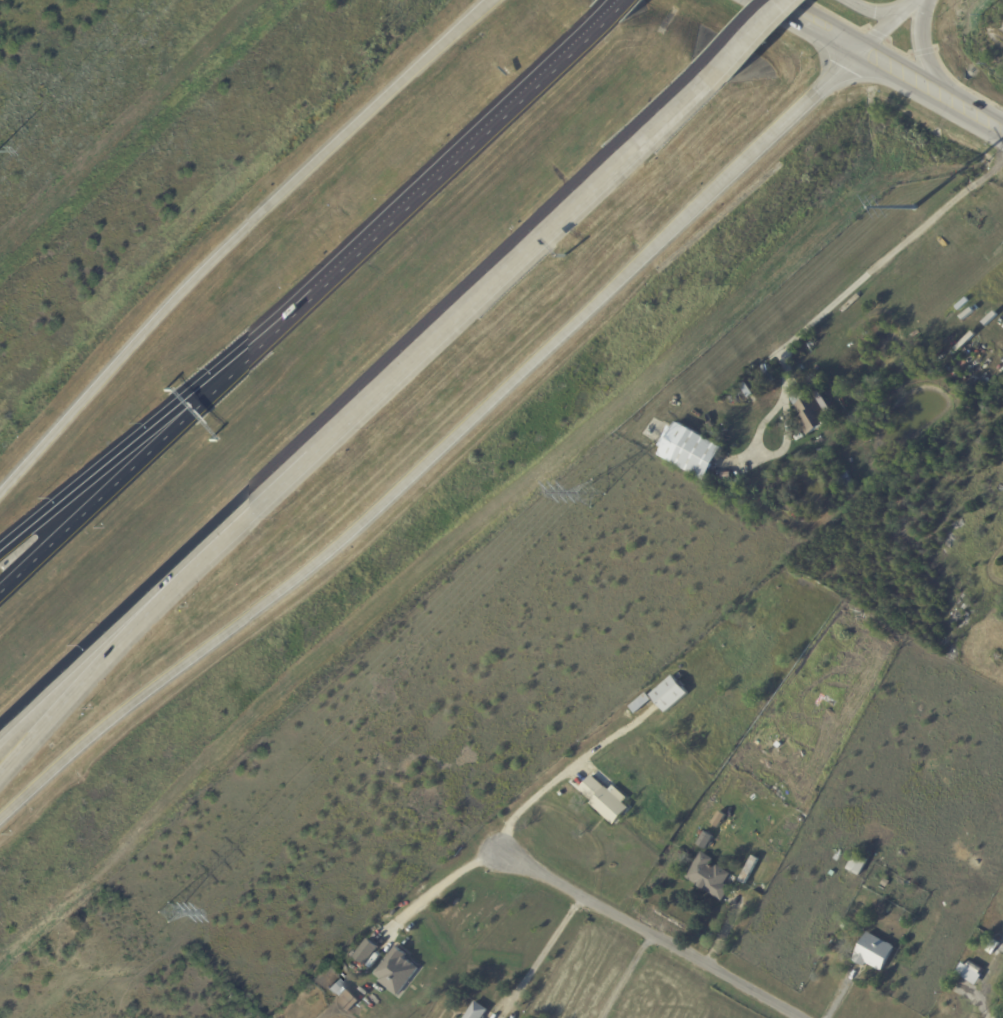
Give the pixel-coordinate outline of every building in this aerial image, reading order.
[(762,367),(768,365),(772,381),(766,383),(762,367)] [(753,395),(748,399),(746,396),(740,399),(737,395),(743,391),(740,386),(745,383),(753,395)] [(802,393),(806,399),(818,391),(834,419),(806,436),(796,419),(800,417),(794,406),(788,396),(799,388),(802,393)] [(719,453),(704,480),(658,454),(677,422),(723,448),(719,453)] [(846,488),(840,474),(846,472),(852,485),(846,488)] [(746,497),(753,495),(755,504),(748,506),(746,497)] [(721,660),(731,652),(736,659),(727,667),(721,660)] [(661,706),(651,694),(673,675),(689,694),(667,713),(661,706)] [(651,701),(636,714),(630,707),(646,693),(652,700),(651,701)] [(714,707),(720,701),(726,707),(719,712),(714,707)] [(627,712),(632,717),(628,721),(623,716),(627,712)] [(601,785),(604,789),(605,788),(611,794),(616,789),(627,800),(623,804),(629,809),(613,826),(590,805),(593,802),(579,789),(590,776),(601,785)] [(714,837),(711,842),(713,843),(711,847),(709,846),(706,850),(698,845),(703,837),(700,835),(702,831),(705,833),(709,826),(717,831),(714,837)] [(710,864),(715,867),(716,865),(730,874),(724,883),(730,887),(721,901),(685,877),(701,851),(713,859),(710,864)] [(847,869),(855,853),(868,861),(859,876),(847,869)] [(888,885),(886,888),(881,884),(885,879),(890,882),(888,885)] [(865,967),(853,960),(868,933),(888,944),(889,943),(892,945),(893,946),(895,947),(881,972),(867,964),(865,967)] [(999,944),(994,954),(987,950),(994,939),(1000,942),(999,944)] [(369,941),(378,949),(364,967),(353,958),(367,940),(369,941)] [(375,975),(396,948),(407,957),(405,959),(419,970),(398,998),(379,983),(381,980),(375,975)] [(982,969),(979,975),(967,967),(970,961),(983,969),(982,969)] [(328,990),(338,980),(353,997),(343,1006),(328,990)] [(997,991),(1001,993),(997,1000),(993,997),(997,991)] [(487,1010),(482,1017),(464,1017),(474,1002),(485,1009),(487,1010)]
